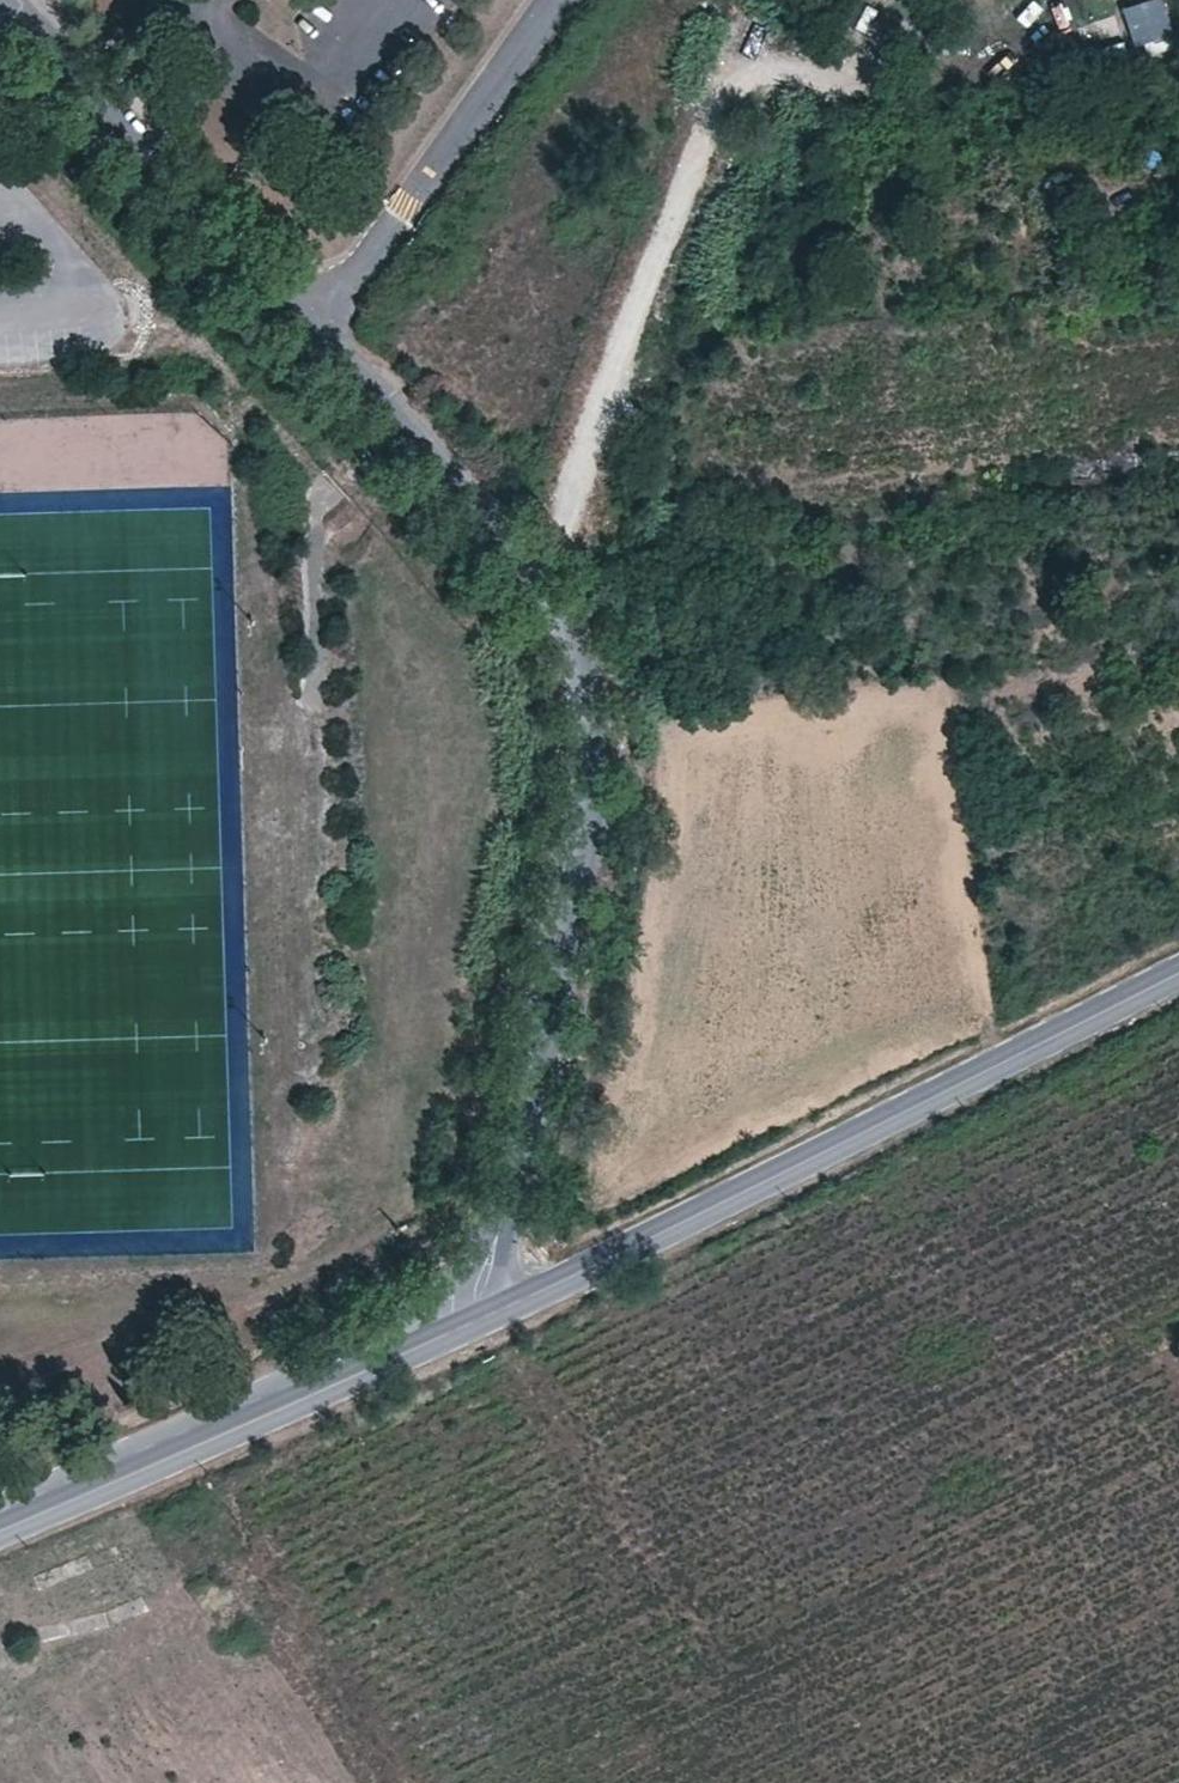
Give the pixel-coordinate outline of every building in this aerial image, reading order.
[(1139,55),(1175,47),(1164,0),(1132,0),(1126,2),(1139,55)] [(946,77),(961,76),(960,52),(945,53),(946,77)] [(92,499),(216,495),(215,459),(91,463),(92,499)]
